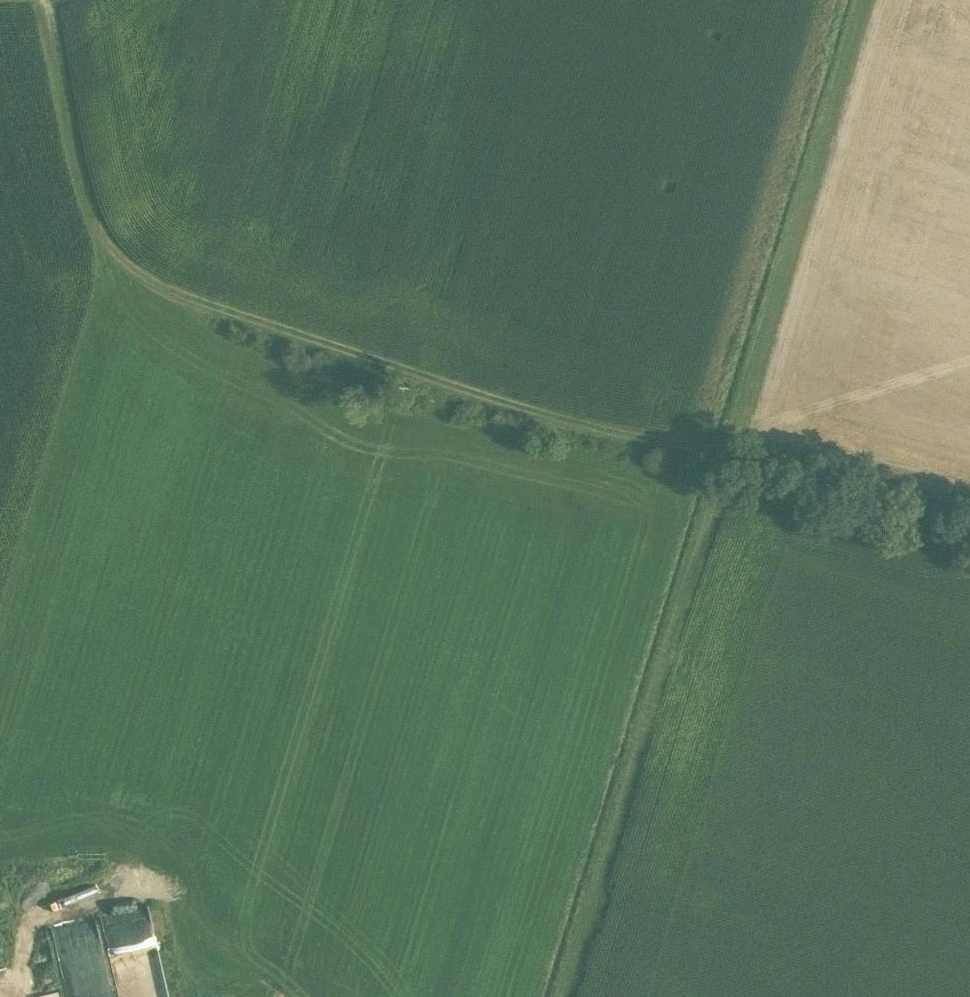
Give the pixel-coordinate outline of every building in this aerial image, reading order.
[(71,996),(116,996),(118,996),(97,921),(54,933),(71,996)]
